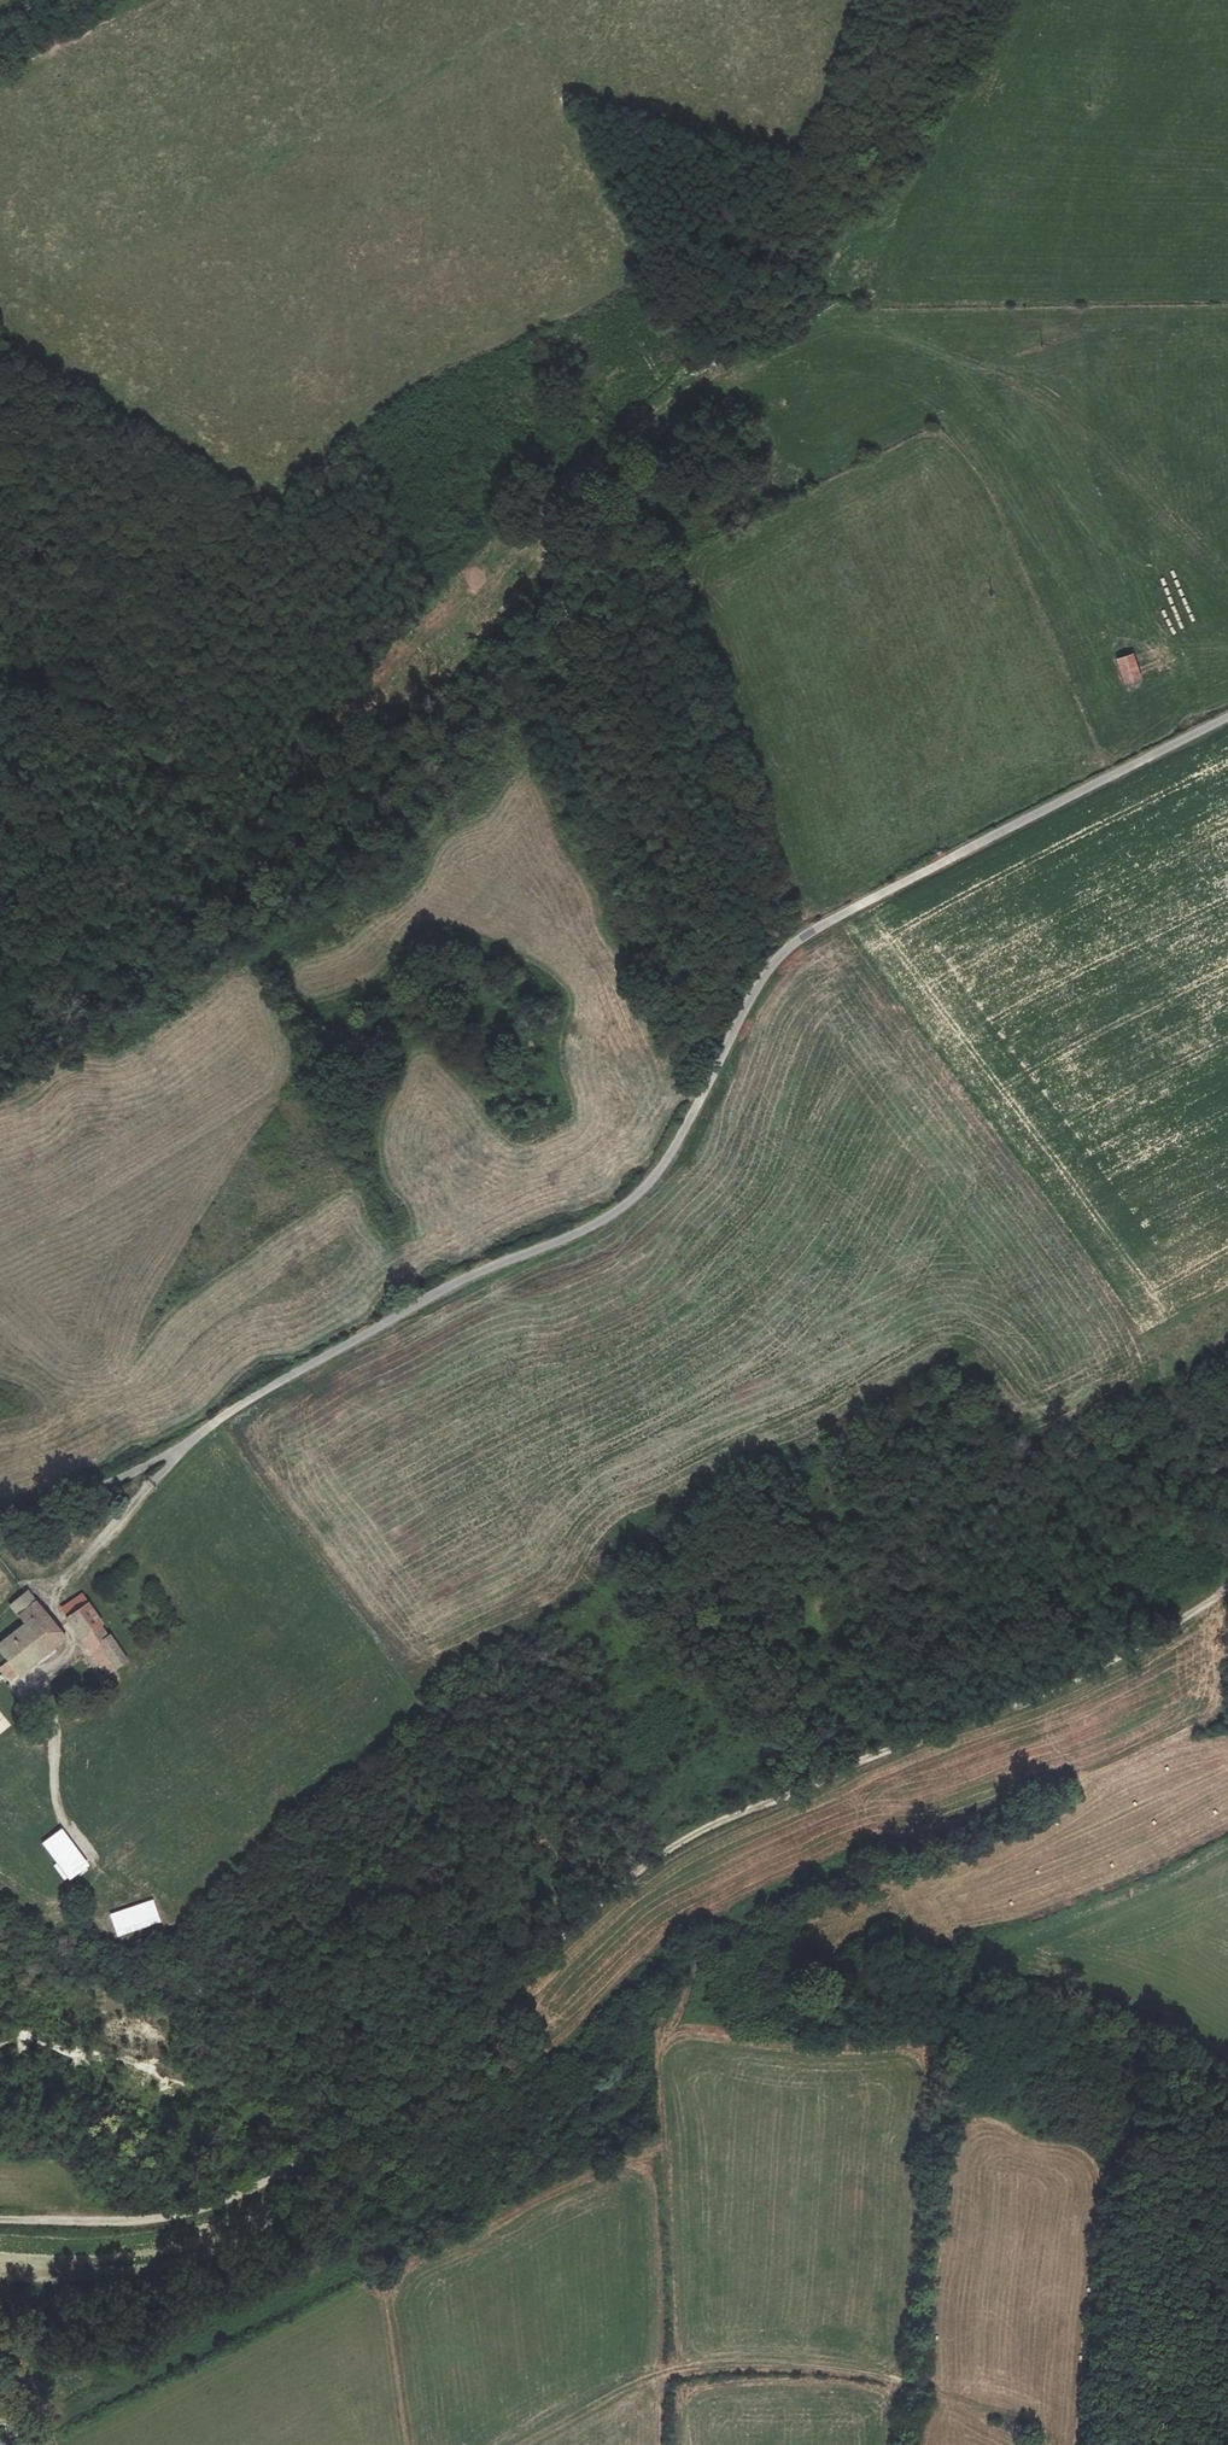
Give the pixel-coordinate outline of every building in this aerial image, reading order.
[(1139,682),(1132,657),(1115,661),(1123,687),(1139,682)] [(0,1643),(0,1652),(7,1661),(1,1666),(10,1677),(61,1636),(25,1591),(9,1605),(23,1623),(0,1643)] [(95,1643),(119,1676),(131,1669),(79,1594),(61,1607),(67,1616),(64,1617),(78,1637),(91,1628),(99,1639),(95,1643)] [(59,1832),(43,1845),(67,1877),(83,1864),(59,1832)] [(110,1916),(116,1934),(157,1921),(151,1903),(110,1916)]
